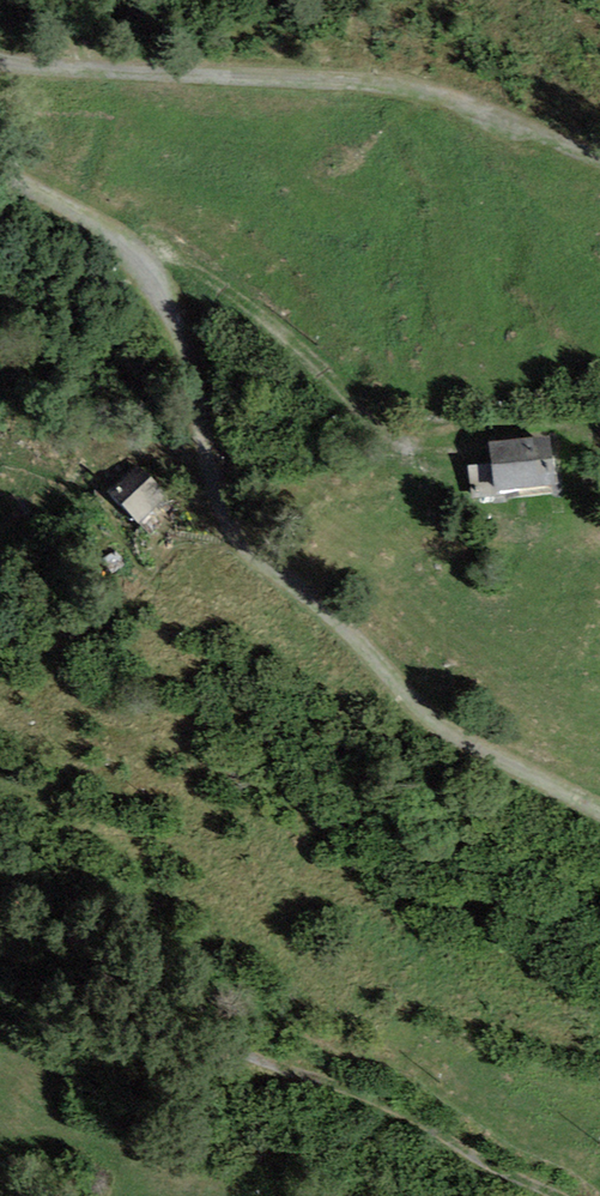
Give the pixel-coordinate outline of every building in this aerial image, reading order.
[(551,436),(489,443),(494,491),(556,484),(551,436)] [(136,470),(109,496),(137,524),(163,498),(136,470)]
